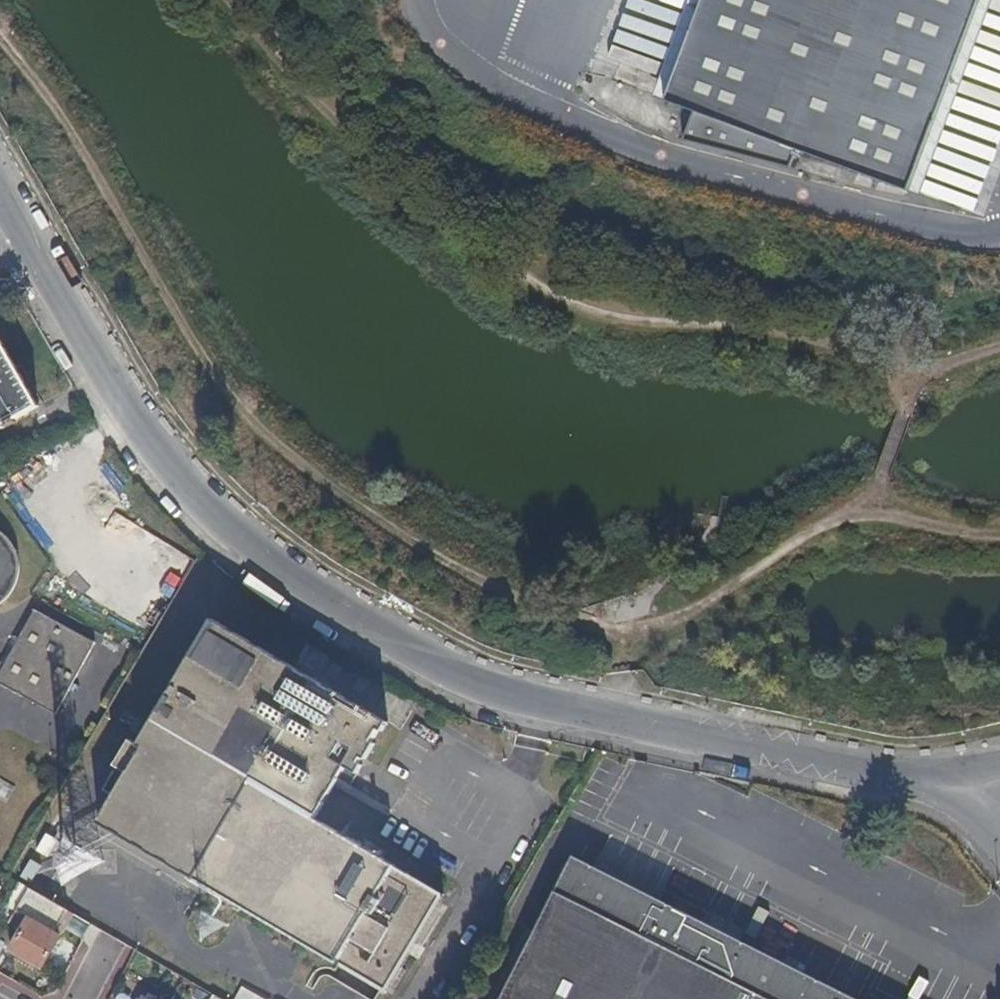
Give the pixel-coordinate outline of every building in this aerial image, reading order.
[(653,111),(904,203),(979,0),(695,0),(653,111)] [(35,411),(0,349),(0,431),(35,411)] [(111,466),(95,473),(108,498),(123,491),(111,466)] [(4,602),(10,597),(16,589),(19,581),(21,573),(20,560),(16,549),(10,539),(2,533),(0,532),(0,605),(4,602)] [(0,679),(0,681),(57,714),(96,644),(36,612),(0,679)] [(98,827),(388,995),(447,895),(319,821),(349,769),(362,777),(391,727),(212,624),(138,752),(130,747),(116,771),(127,778),(98,827)] [(27,857),(19,875),(32,881),(41,864),(27,857)] [(571,868),(504,998),(755,998),(770,969),(571,868)] [(27,892),(13,915),(25,922),(52,937),(65,913),(27,892)] [(52,937),(25,922),(7,954),(39,972),(58,940),(52,937)] [(755,998),(830,998),(770,969),(755,998)]
